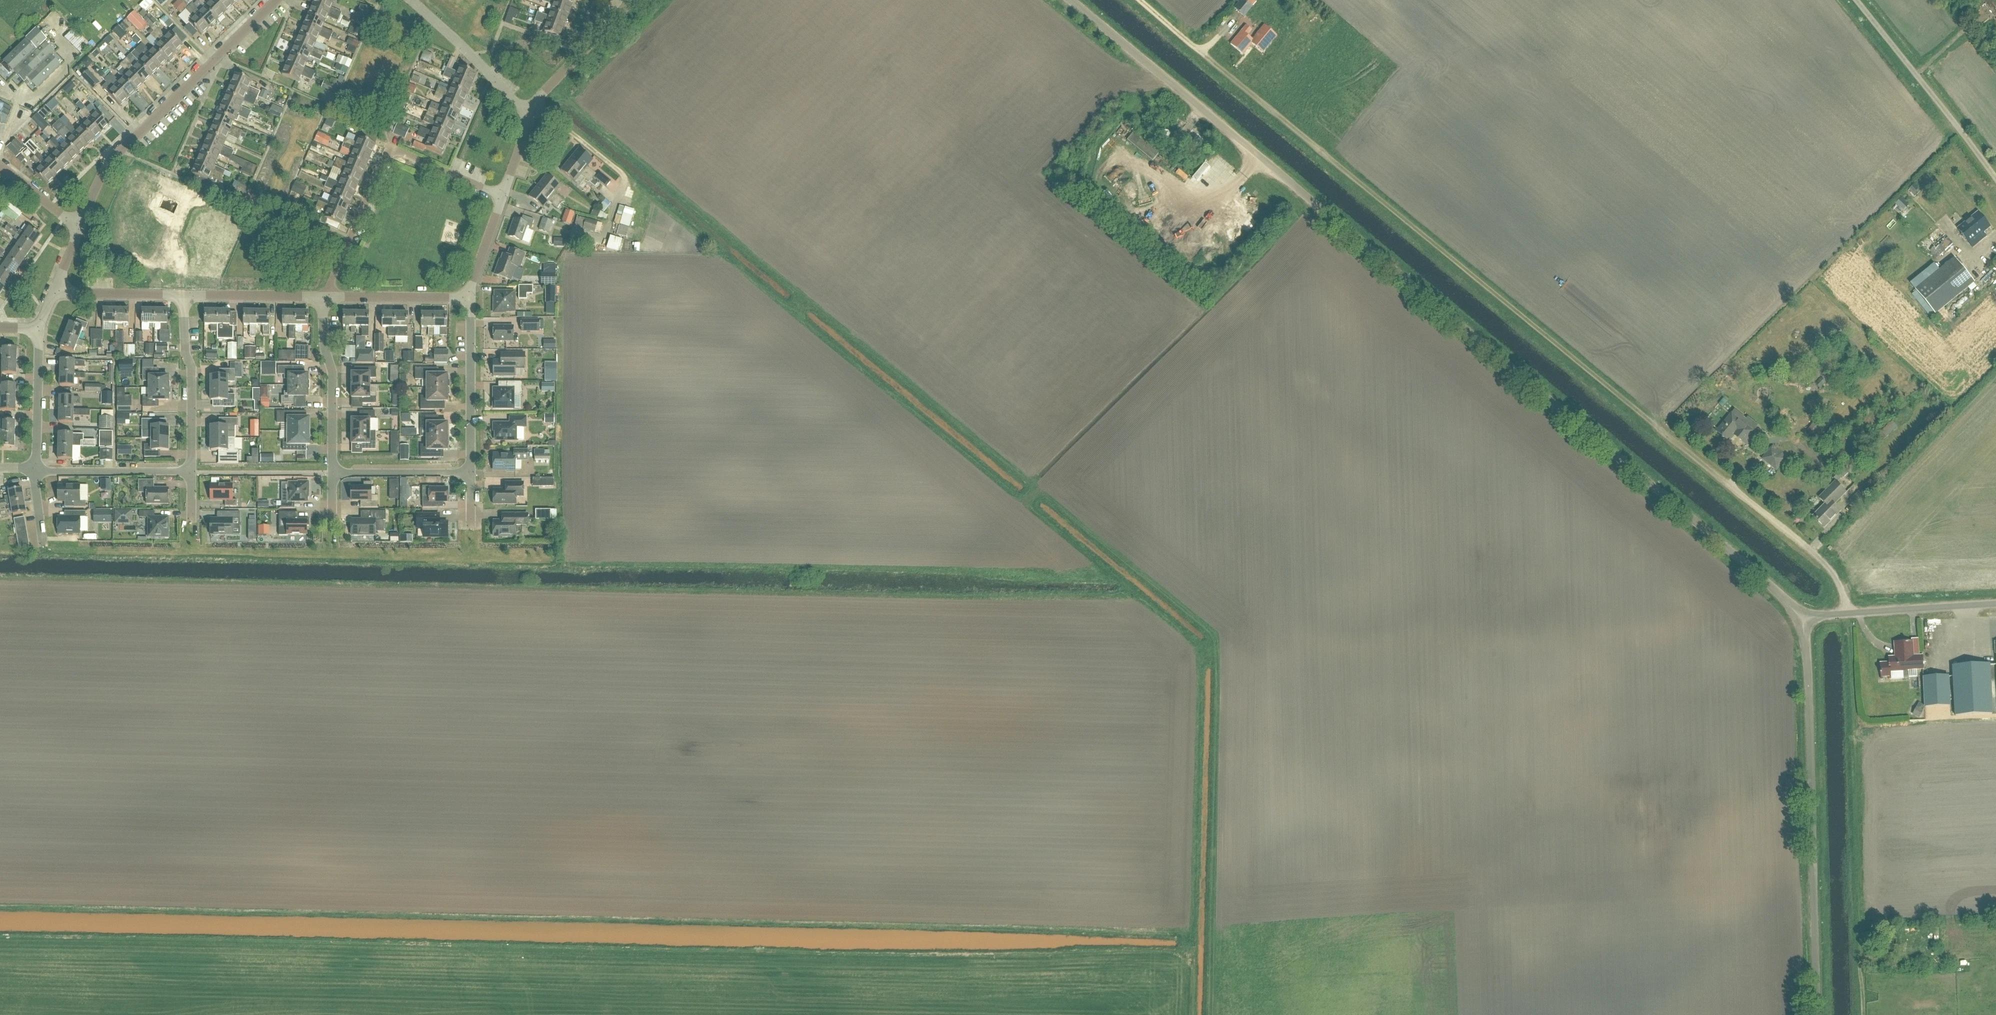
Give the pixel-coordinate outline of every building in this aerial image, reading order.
[(140,7),(143,10),(143,9),(146,12),(154,4),(149,0),(148,0),(140,7)] [(181,0),(174,7),(181,14),(188,8),(181,0)] [(200,3),(206,9),(218,21),(226,14),(212,0),(204,0),(200,3)] [(226,14),(233,6),(227,0),(212,0),(226,14)] [(329,14),(340,19),(342,14),(331,9),(334,3),(326,0),(316,0),(313,7),(329,14)] [(571,8),(550,0),(543,0),(542,2),(554,7),(551,12),(568,18),(571,8)] [(1252,7),(1243,0),(1241,0),(1233,10),(1243,18),(1252,7)] [(1976,0),(1982,8),(1986,5),(1995,18),(1995,0),(1976,0)] [(198,1),(194,5),(202,13),(206,9),(200,3),(198,1)] [(193,4),(190,8),(210,29),(218,21),(206,9),(202,13),(194,5),(193,4)] [(366,23),(372,10),(361,5),(356,19),(366,23)] [(325,24),(327,18),(339,23),(340,19),(329,14),(313,7),(309,17),(325,24)] [(190,8),(186,11),(195,20),(190,24),(202,37),(210,29),(190,8)] [(143,11),(139,15),(144,20),(148,16),(143,11)] [(137,28),(143,21),(135,12),(128,19),(137,28)] [(564,28),(568,18),(551,12),(549,18),(538,13),(536,18),(564,28)] [(144,20),(152,28),(157,22),(150,15),(144,20)] [(507,16),(504,24),(510,26),(513,18),(507,16)] [(305,27),(320,33),(332,38),(334,34),(323,28),(325,24),(309,17),(305,27)] [(560,39),(564,28),(536,18),(535,23),(546,27),(544,33),(560,39)] [(169,20),(164,25),(169,30),(174,25),(169,20)] [(343,20),(340,25),(348,29),(350,23),(343,20)] [(362,39),(365,30),(353,25),(349,33),(362,39)] [(1263,53),(1277,37),(1264,25),(1252,40),(1247,36),(1252,31),(1246,26),(1230,45),(1243,55),(1252,44),(1263,53)] [(127,35),(120,27),(119,27),(114,32),(121,40),(127,35)] [(300,36),(316,43),(319,38),(330,43),(332,38),(320,33),(305,27),(300,36)] [(75,50),(76,48),(83,55),(91,47),(80,35),(78,37),(71,30),(63,38),(75,50)] [(155,33),(175,54),(183,46),(171,34),(167,38),(158,30),(155,33)] [(5,62),(1,66),(9,75),(13,71),(15,73),(25,82),(28,79),(38,89),(61,67),(51,57),(55,54),(45,43),(46,41),(37,31),(28,40),(5,62)] [(151,36),(160,45),(156,49),(168,62),(175,54),(155,33),(151,36)] [(136,35),(132,39),(138,45),(142,42),(136,35)] [(296,46),(312,53),(323,58),(325,53),(314,48),(316,43),(300,36),(296,46)] [(110,37),(104,42),(108,46),(114,41),(110,37)] [(349,38),(347,44),(357,49),(360,43),(349,38)] [(104,43),(98,49),(101,53),(108,47),(104,43)] [(143,45),(139,48),(160,69),(168,62),(156,49),(155,50),(151,53),(143,45)] [(307,63),(310,57),(321,62),(323,58),(312,53),(296,46),(291,56),(307,63)] [(349,46),(347,52),(354,55),(356,49),(349,46)] [(136,51),(132,56),(140,64),(152,77),(160,69),(139,48),(136,51)] [(429,64),(433,55),(424,51),(420,60),(429,64)] [(287,66),(303,73),(314,78),(316,73),(305,68),(307,63),(291,56),(287,66)] [(88,59),(83,64),(88,69),(93,64),(88,59)] [(349,69),(352,62),(345,59),(342,65),(349,69)] [(127,60),(124,63),(144,84),(152,77),(140,64),(136,69),(127,60)] [(123,69),(119,74),(125,80),(137,92),(144,84),(124,63),(120,67),(123,69)] [(282,76),(298,83),(301,77),(313,82),(314,78),(303,73),(287,66),(282,76)] [(456,79),(472,85),(477,75),(461,68),(458,74),(447,69),(445,73),(456,78),(456,79)] [(106,69),(103,72),(107,77),(111,74),(106,69)] [(93,90),(100,84),(88,71),(81,77),(93,90)] [(103,73),(100,76),(105,81),(108,78),(103,73)] [(468,95),(472,85),(456,79),(456,78),(445,73),(443,78),(455,83),(452,88),(468,95)] [(112,75),(108,78),(129,99),(137,92),(125,80),(120,84),(112,75)] [(247,92),(259,97),(261,93),(249,88),(252,82),(236,75),(232,85),(247,92)] [(336,80),(333,86),(340,88),(344,78),(340,77),(338,81),(336,80)] [(74,99),(85,88),(76,78),(62,91),(66,96),(69,94),(74,99)] [(108,78),(105,82),(110,87),(105,92),(109,95),(121,107),(129,99),(108,78)] [(324,82),(321,88),(338,95),(340,89),(324,82)] [(257,102),(259,97),(247,92),(232,85),(227,95),(243,102),(245,97),(257,102)] [(463,105),(468,95),(452,88),(450,94),(439,89),(437,93),(448,98),(463,105)] [(459,115),(463,105),(448,98),(437,93),(435,98),(446,103),(443,108),(459,115)] [(406,94),(403,101),(409,103),(411,96),(406,94)] [(240,108),(243,102),(227,95),(223,105),(239,112),(250,117),(252,113),(240,108)] [(12,109),(1,103),(0,105),(0,109),(9,114),(12,109)] [(223,105),(219,115),(234,122),(237,117),(248,122),(259,126),(258,127),(270,132),(272,128),(257,121),(256,120),(250,117),(239,112),(223,105)] [(47,119),(52,113),(45,106),(40,112),(47,119)] [(274,106),(270,114),(281,119),(284,110),(274,106)] [(1167,115),(1170,111),(1165,106),(1161,110),(1167,115)] [(85,109),(82,112),(102,133),(111,125),(99,113),(92,107),(88,111),(85,109)] [(455,125),(459,115),(443,108),(441,114),(430,109),(428,113),(439,118),(455,125)] [(95,141),(102,133),(82,112),(78,116),(87,125),(83,129),(95,141)] [(250,117),(256,120),(257,121),(259,115),(252,113),(250,117)] [(435,128),(451,135),(455,125),(439,118),(428,113),(426,117),(437,122),(435,128)] [(38,115),(32,121),(40,128),(46,122),(38,115)] [(232,127),(234,122),(219,115),(214,125),(230,132),(242,137),(243,132),(232,127)] [(329,118),(326,126),(331,129),(335,121),(329,118)] [(397,123),(393,133),(399,135),(406,138),(410,129),(403,126),(397,123)] [(95,141),(83,129),(78,133),(70,124),(66,127),(87,149),(95,141)] [(240,141),(242,137),(230,132),(214,125),(210,135),(225,142),(228,136),(240,141)] [(325,126),(322,132),(328,135),(331,129),(326,126),(325,126)] [(87,149),(66,127),(59,135),(67,144),(79,156),(87,149)] [(446,145),(451,135),(435,128),(433,133),(421,128),(419,133),(431,138),(446,145)] [(442,155),(446,145),(431,138),(419,133),(417,137),(429,142),(426,148),(442,155)] [(319,134),(315,142),(323,145),(326,137),(319,134)] [(1158,155),(1138,139),(1133,134),(1128,140),(1153,160),(1158,155)] [(210,135),(205,144),(221,151),(233,157),(240,160),(241,155),(235,153),(235,152),(223,147),(225,142),(210,135)] [(79,156),(67,144),(63,148),(54,139),(51,142),(71,164),(79,156)] [(355,149),(371,156),(375,146),(360,139),(357,144),(346,139),(346,140),(344,144),(355,149)] [(64,171),(52,159),(47,163),(39,154),(41,152),(31,142),(26,147),(36,157),(35,158),(56,179),(64,171)] [(64,171),(71,164),(51,142),(47,146),(56,155),(52,159),(64,171)] [(205,144),(201,154),(217,161),(219,156),(231,161),(233,157),(221,151),(205,144)] [(367,166),(371,156),(355,149),(344,144),(342,148),(353,154),(351,159),(367,166)] [(596,175),(592,171),(591,172),(587,168),(593,161),(579,149),(570,160),(593,179),(596,175)] [(310,152),(306,160),(315,164),(319,156),(310,152)] [(214,167),(217,161),(201,154),(197,164),(212,171),(224,176),(226,172),(214,167)] [(48,187),(56,179),(35,158),(32,161),(40,170),(36,174),(48,187)] [(362,176),(367,166),(351,159),(349,164),(338,159),(336,164),(347,169),(362,176)] [(592,179),(593,179),(570,160),(561,171),(575,183),(581,176),(585,179),(585,180),(594,187),(597,184),(592,179)] [(330,161),(327,168),(333,170),(334,168),(336,164),(330,161)] [(241,172),(254,178),(258,168),(245,162),(241,172)] [(1202,162),(1191,180),(1197,183),(1208,166),(1202,162)] [(192,174),(197,177),(195,182),(209,188),(211,182),(208,181),(210,176),(222,181),(224,176),(212,171),(197,164),(192,174)] [(358,186),(362,176),(347,169),(336,164),(334,168),(345,173),(342,179),(358,186)] [(611,182),(600,173),(595,179),(606,188),(611,182)] [(538,187),(560,205),(564,201),(560,198),(559,198),(555,194),(561,187),(547,175),(538,187)] [(358,186),(342,179),(340,184),(329,179),(322,176),(320,180),(328,183),(327,184),(338,189),(354,196),(358,186)] [(296,183),(293,191),(300,195),(304,187),(296,183)] [(349,206),(354,196),(338,189),(327,184),(325,188),(336,193),(334,199),(349,206)] [(241,185),(236,196),(244,200),(249,189),(241,185)] [(557,209),(560,205),(538,187),(529,198),(543,209),(549,202),(553,206),(557,209)] [(349,206),(334,199),(332,204),(320,199),(318,203),(330,209),(329,209),(345,216),(349,206)] [(1902,199),(1897,204),(1902,209),(1907,203),(1902,199)] [(598,209),(604,213),(611,204),(606,200),(598,209)] [(15,216),(19,218),(26,209),(14,201),(11,206),(8,205),(2,214),(12,221),(15,216)] [(308,218),(312,210),(298,203),(294,211),(308,218)] [(341,226),(345,216),(329,209),(330,209),(318,203),(317,208),(328,213),(325,219),(341,226)] [(634,211),(625,208),(616,235),(626,238),(634,211)] [(567,211),(564,219),(571,222),(574,214),(567,211)] [(1973,248),(1987,237),(1984,234),(1991,228),(1979,213),(1958,230),(1973,248)] [(523,217),(521,222),(514,220),(508,237),(529,244),(533,232),(530,231),(534,221),(523,217)] [(341,226),(325,219),(322,218),(320,223),(338,232),(341,226)] [(549,234),(553,222),(542,219),(538,230),(549,234)] [(595,234),(598,223),(586,220),(583,231),(595,234)] [(10,234),(12,232),(14,229),(8,225),(5,231),(10,234)] [(12,232),(10,234),(14,238),(15,238),(17,235),(19,233),(14,229),(12,232)] [(19,233),(17,235),(34,247),(41,237),(30,229),(26,235),(20,231),(19,233)] [(27,257),(34,247),(17,235),(15,238),(14,238),(13,239),(20,244),(16,250),(27,257)] [(1936,259),(1952,243),(1945,235),(1929,251),(1936,259)] [(604,248),(617,253),(622,240),(608,236),(604,248)] [(557,239),(557,248),(564,248),(565,240),(557,239)] [(20,267),(27,257),(16,250),(12,255),(11,255),(8,259),(20,267)] [(519,269),(524,255),(510,250),(507,257),(503,256),(501,261),(500,261),(495,276),(511,281),(516,267),(519,269)] [(13,277),(20,267),(8,259),(5,263),(6,264),(2,270),(13,277)] [(1935,315),(1975,283),(1955,259),(1916,291),(1935,315)] [(13,277),(2,270),(0,272),(0,283),(6,287),(13,277)] [(541,275),(540,286),(554,287),(555,275),(541,275)] [(532,287),(518,286),(518,300),(526,300),(526,295),(532,295),(532,287)] [(546,303),(554,303),(554,289),(546,289),(546,303)] [(515,313),(515,293),(495,292),(495,303),(494,303),(494,314),(504,314),(504,312),(515,313)] [(116,325),(116,310),(103,310),(103,324),(116,325)] [(116,310),(116,325),(129,325),(129,310),(116,310)] [(155,325),(155,310),(142,310),(142,325),(149,325),(148,329),(154,329),(154,325),(155,325)] [(168,311),(155,310),(155,325),(161,325),(161,332),(167,332),(168,311)] [(205,311),(205,326),(211,326),(211,333),(217,333),(217,326),(218,311),(205,311)] [(230,311),(218,311),(217,326),(217,333),(217,340),(233,340),(233,327),(230,327),(230,311)] [(256,326),(257,312),(244,312),(243,326),(250,326),(250,338),(256,338),(256,326)] [(257,312),(256,326),(263,327),(263,330),(269,331),(269,327),(269,312),(257,312)] [(283,312),(283,327),(289,327),(289,341),(295,341),(296,327),(295,327),(296,312),(283,312)] [(295,327),(296,327),(303,327),(308,327),(308,312),(296,312),(295,327)] [(356,328),(356,313),(343,313),(343,328),(351,328),(351,332),(356,332),(356,328)] [(356,328),(362,328),(362,338),(368,338),(369,313),(356,313),(356,328)] [(395,328),(395,314),(382,313),(382,328),(388,328),(388,338),(395,338),(395,328)] [(407,338),(408,329),(408,314),(395,314),(395,328),(395,338),(407,338)] [(434,329),(434,314),(421,314),(421,329),(428,329),(428,336),(433,336),(434,329)] [(434,314),(434,329),(440,329),(440,337),(447,337),(447,329),(447,314),(434,314)] [(65,335),(79,341),(83,329),(86,330),(88,325),(77,320),(75,325),(70,323),(65,335)] [(539,333),(539,320),(521,320),(520,333),(539,333)] [(513,342),(513,327),(494,327),(493,342),(513,342)] [(116,354),(116,358),(124,358),(134,358),(134,346),(123,346),(123,344),(123,332),(115,332),(115,354),(116,354)] [(170,332),(167,332),(161,332),(162,344),(170,344),(170,332)] [(78,342),(79,341),(65,335),(60,347),(74,352),(76,347),(82,350),(85,344),(78,342)] [(236,345),(227,345),(227,360),(236,361),(236,345)] [(308,362),(309,347),(295,346),(295,361),(308,362)] [(343,347),(343,358),(353,358),(353,346),(343,347)] [(146,347),(146,356),(154,356),(154,347),(146,347)] [(17,362),(17,349),(3,349),(2,356),(0,355),(0,361),(2,361),(2,362),(17,362)] [(247,350),(247,359),(255,359),(255,351),(247,350)] [(373,364),(373,351),(356,351),(355,363),(373,364)] [(448,363),(448,351),(434,351),(434,363),(448,363)] [(217,360),(217,352),(206,352),(206,360),(217,360)] [(394,363),(394,353),(385,352),(385,363),(394,363)] [(403,353),(403,363),(413,363),(413,353),(403,353)] [(501,354),(501,362),(493,362),(493,377),(515,377),(525,377),(524,368),(524,354),(508,354),(501,354)] [(60,361),(60,373),(75,374),(75,368),(85,368),(85,361),(75,361),(60,361)] [(17,375),(17,362),(2,362),(2,374),(17,375)] [(132,362),(120,362),(120,373),(132,372),(132,362)] [(262,374),(274,374),(274,364),(262,364),(262,374)] [(289,386),(309,386),(309,383),(308,381),(308,375),(294,375),(294,367),(278,367),(278,375),(284,376),(284,380),(289,380),(289,386)] [(351,386),(370,386),(370,379),(376,379),(376,368),(362,368),(362,374),(352,374),(351,386)] [(168,382),(168,377),(155,377),(154,369),(143,369),(143,382),(150,382),(150,389),(170,389),(170,384),(168,382)] [(427,380),(427,389),(450,389),(450,381),(448,381),(448,375),(436,375),(436,369),(416,369),(416,380),(427,380)] [(544,381),(552,381),(552,371),(552,369),(544,369),(544,381)] [(223,377),(211,377),(211,389),(228,389),(228,383),(235,383),(235,370),(230,370),(223,370),(223,377)] [(80,374),(75,374),(60,373),(60,386),(74,387),(74,379),(80,379),(80,374)] [(522,397),(522,383),(507,383),(507,389),(493,389),(493,409),(513,409),(513,397),(522,397)] [(541,393),(553,393),(553,384),(541,384),(541,393)] [(1,398),(16,399),(16,386),(2,385),(1,393),(0,393),(0,398),(1,398)] [(309,390),(309,386),(289,386),(289,392),(284,392),(284,397),(281,397),(281,405),(294,405),(294,397),(308,397),(308,392),(309,390)] [(370,394),(370,386),(351,386),(351,399),(362,399),(362,405),(376,405),(376,394),(370,394)] [(170,389),(150,389),(150,396),(143,396),(143,408),(155,408),(155,401),(168,401),(168,396),(170,394),(170,389)] [(228,396),(228,389),(211,389),(211,401),(223,401),(223,408),(235,408),(235,396),(228,396)] [(450,397),(450,389),(427,389),(427,397),(421,397),(421,410),(436,411),(436,402),(448,403),(448,397),(450,397)] [(113,405),(113,393),(101,393),(101,405),(113,405)] [(74,410),(74,403),(80,403),(80,398),(74,398),(59,397),(59,410),(74,410)] [(16,399),(1,398),(1,406),(0,406),(0,411),(1,411),(16,412),(16,399)] [(261,400),(261,408),(269,409),(269,400),(261,400)] [(131,412),(131,404),(117,404),(117,412),(131,412)] [(90,411),(74,410),(59,410),(59,423),(73,423),(74,417),(90,417),(90,411)] [(1717,429),(1715,431),(1729,442),(1734,436),(1746,445),(1756,433),(1743,423),(1747,420),(1735,410),(1728,419),(1722,426),(1723,427),(1720,431),(1717,429)] [(351,432),(370,432),(370,420),(375,420),(375,412),(362,412),(362,420),(351,420),(351,432)] [(309,432),(309,419),(297,419),(297,413),(277,413),(277,424),(288,424),(288,432),(309,432)] [(118,414),(117,425),(126,425),(126,422),(130,422),(130,414),(118,414)] [(403,414),(403,422),(411,422),(412,414),(403,414)] [(427,438),(448,437),(448,424),(436,424),(436,417),(421,417),(421,429),(427,429),(427,438)] [(493,424),(493,432),(495,432),(495,441),(517,441),(517,428),(526,428),(526,417),(510,417),(510,424),(493,424)] [(99,430),(113,429),(113,418),(99,418),(99,430)] [(211,429),(209,429),(209,439),(235,439),(235,427),(238,427),(238,419),(223,419),(223,427),(211,427),(211,429)] [(152,439),(168,439),(168,427),(156,427),(156,420),(142,420),(142,433),(142,439),(152,439)] [(15,435),(15,422),(1,422),(1,428),(0,428),(0,435),(15,435)] [(251,429),(251,438),(260,438),(260,429),(251,429)] [(113,448),(113,432),(100,432),(99,448),(113,448)] [(309,446),(309,432),(288,432),(288,440),(283,440),(283,452),(297,452),(297,446),(309,446)] [(376,432),(370,432),(351,432),(351,445),(362,445),(362,451),(376,451),(376,432)] [(1881,433),(1877,436),(1882,442),(1886,438),(1881,433)] [(73,447),(73,448),(81,448),(81,442),(83,442),(83,435),(81,435),(73,435),(73,434),(58,434),(58,447),(73,447)] [(15,435),(0,435),(0,441),(0,447),(0,448),(15,448),(15,435)] [(448,437),(427,438),(427,446),(421,446),(421,459),(436,459),(436,451),(448,451),(448,437)] [(144,458),(156,458),(156,451),(168,451),(168,439),(152,439),(152,445),(144,445),(144,458)] [(211,450),(211,451),(223,451),(223,464),(238,464),(238,451),(235,451),(235,446),(235,439),(209,439),(209,450),(211,450)] [(391,442),(391,454),(399,455),(399,442),(391,442)] [(118,446),(118,455),(127,456),(128,446),(118,446)] [(73,460),(73,448),(73,447),(58,447),(58,460),(73,460)] [(1776,471),(1786,458),(1773,447),(1763,460),(1776,471)] [(112,462),(113,450),(100,449),(100,455),(104,455),(104,462),(112,462)] [(515,473),(515,461),(527,461),(527,451),(514,451),(514,455),(493,455),(493,471),(507,471),(507,473),(515,473)] [(534,462),(549,462),(549,451),(534,451),(534,462)] [(541,479),(541,487),(553,487),(553,479),(541,479)] [(111,491),(111,481),(100,480),(100,491),(111,491)] [(168,505),(168,489),(154,489),(154,481),(139,481),(139,494),(147,494),(147,505),(168,505)] [(390,481),(390,490),(398,490),(398,481),(390,481)] [(281,509),(294,509),(294,503),(308,503),(308,492),(309,492),(309,482),(299,482),(299,483),(288,483),(288,503),(281,503),(281,509)] [(351,501),(364,501),(364,508),(377,508),(377,497),(371,497),(371,488),(371,483),(363,483),(363,488),(351,488),(351,501)] [(493,505),(516,505),(516,497),(523,497),(523,483),(506,484),(506,490),(493,490),(493,505)] [(1847,493),(1836,483),(1820,499),(1826,505),(1813,517),(1825,529),(1841,512),(1835,506),(1847,493)] [(237,507),(237,501),(232,501),(232,485),(211,485),(211,501),(225,501),(225,507),(237,507)] [(80,502),(80,486),(58,486),(58,502),(74,502),(74,508),(86,508),(86,502),(80,502)] [(422,497),(422,508),(434,508),(434,502),(447,503),(448,490),(430,489),(430,487),(422,487),(422,497)] [(7,504),(24,501),(22,489),(10,491),(11,497),(6,498),(6,501),(2,502),(3,508),(7,508),(7,504)] [(1855,508),(1865,498),(1858,492),(1848,502),(1855,508)] [(7,508),(8,511),(13,510),(14,516),(27,514),(24,501),(7,504),(7,508)] [(94,524),(111,523),(111,511),(93,512),(94,524)] [(115,524),(133,525),(133,511),(115,511),(115,524)] [(536,521),(551,521),(551,511),(536,511),(536,521)] [(86,518),(86,512),(74,512),(74,518),(58,518),(58,534),(80,534),(80,518),(86,518)] [(168,538),(168,518),(154,518),(155,512),(140,512),(139,518),(148,518),(148,538),(168,538)] [(385,521),(385,512),(371,512),(371,520),(351,520),(351,528),(350,529),(350,533),(351,534),(351,536),(375,536),(375,521),(385,521)] [(211,520),(211,536),(232,536),(240,536),(240,520),(240,513),(226,513),(226,520),(211,520)] [(295,519),(295,513),(279,513),(279,537),(287,537),(287,535),(307,535),(307,527),(309,527),(309,519),(295,519)] [(439,523),(439,515),(417,515),(417,529),(424,529),(424,538),(448,538),(448,523),(439,523)] [(493,537),(516,537),(516,527),(528,527),(528,515),(502,515),(502,522),(493,522),(493,537)] [(390,534),(390,542),(399,542),(399,534),(390,534)] [(1912,658),(1912,642),(1896,643),(1896,658),(1889,659),(1890,664),(1881,665),(1881,677),(1891,676),(1891,673),(1903,672),(1904,679),(1909,679),(1908,670),(1923,669),(1923,657),(1912,658)] [(1955,716),(1992,714),(1990,665),(1953,666),(1955,716)] [(1925,708),(1950,707),(1949,677),(1924,678),(1925,708)]
